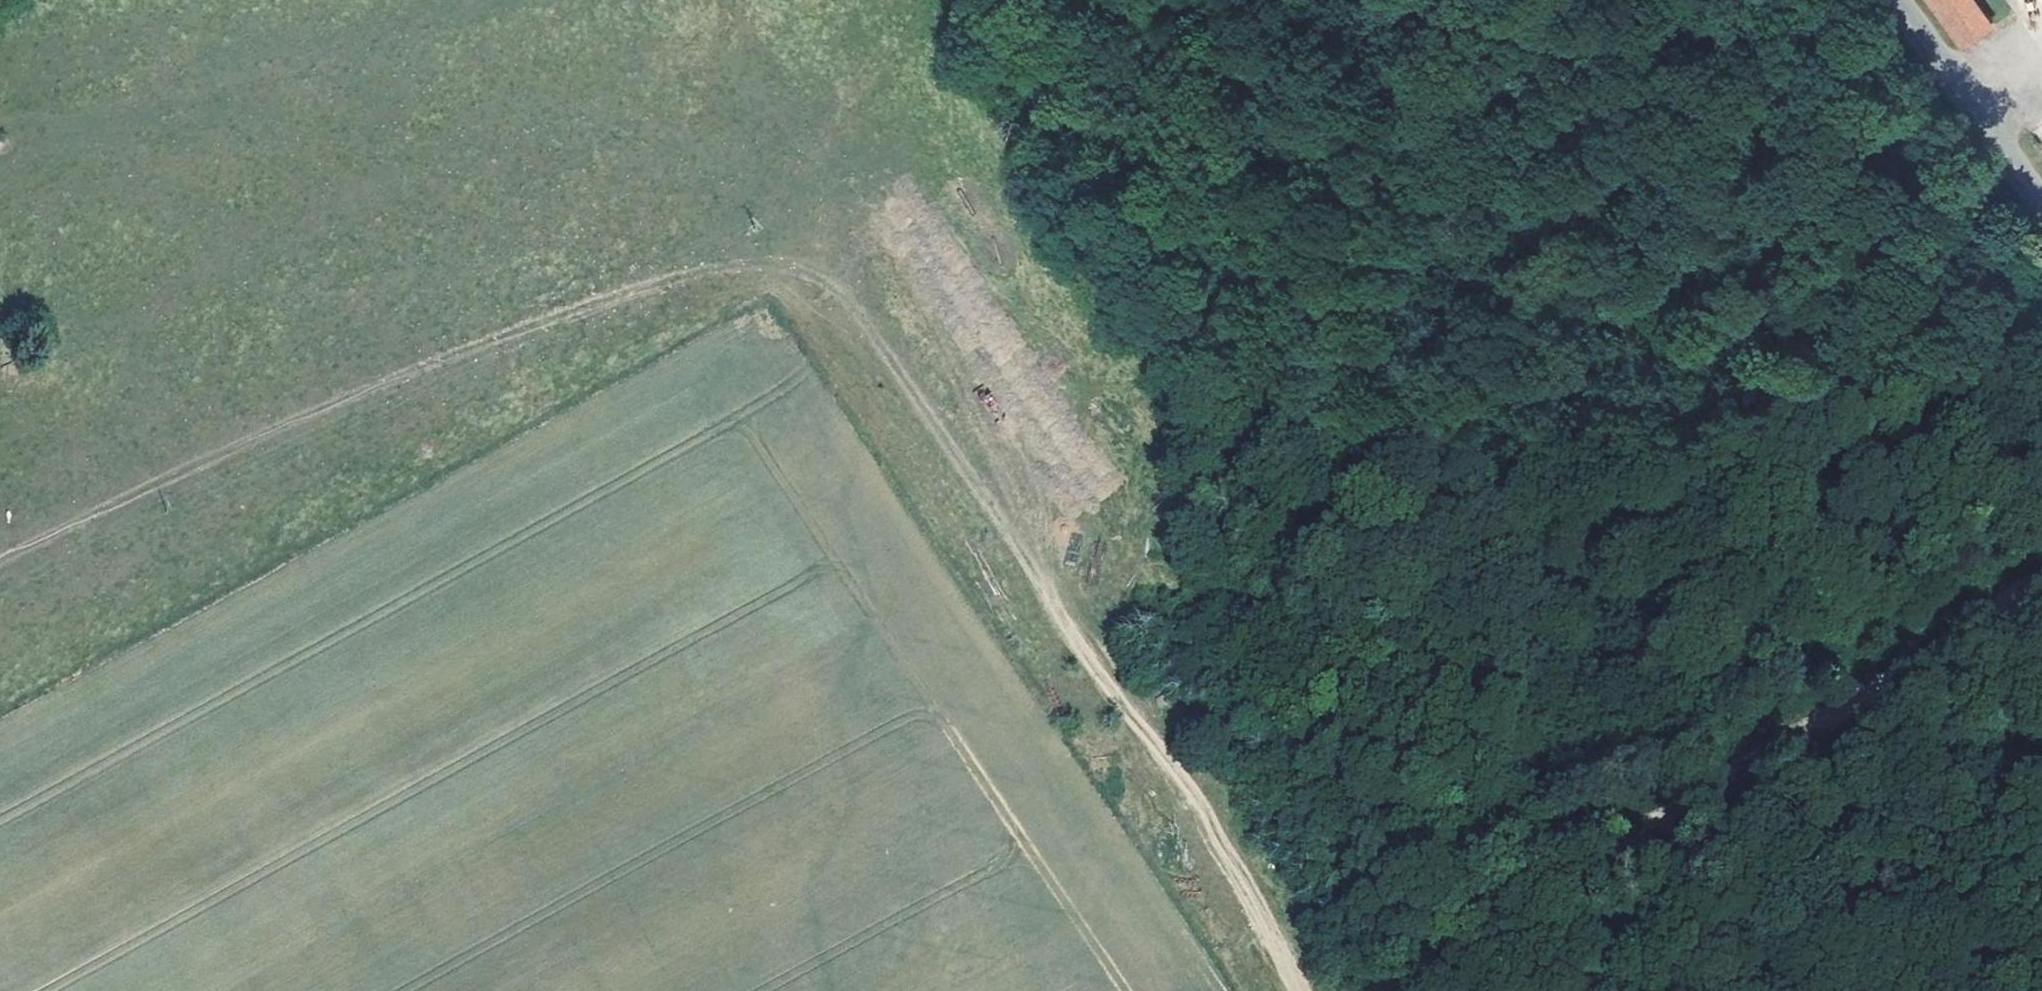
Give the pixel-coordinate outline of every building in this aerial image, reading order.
[(1947,31),(1975,12),(1967,0),(1925,0),(1947,31)]
